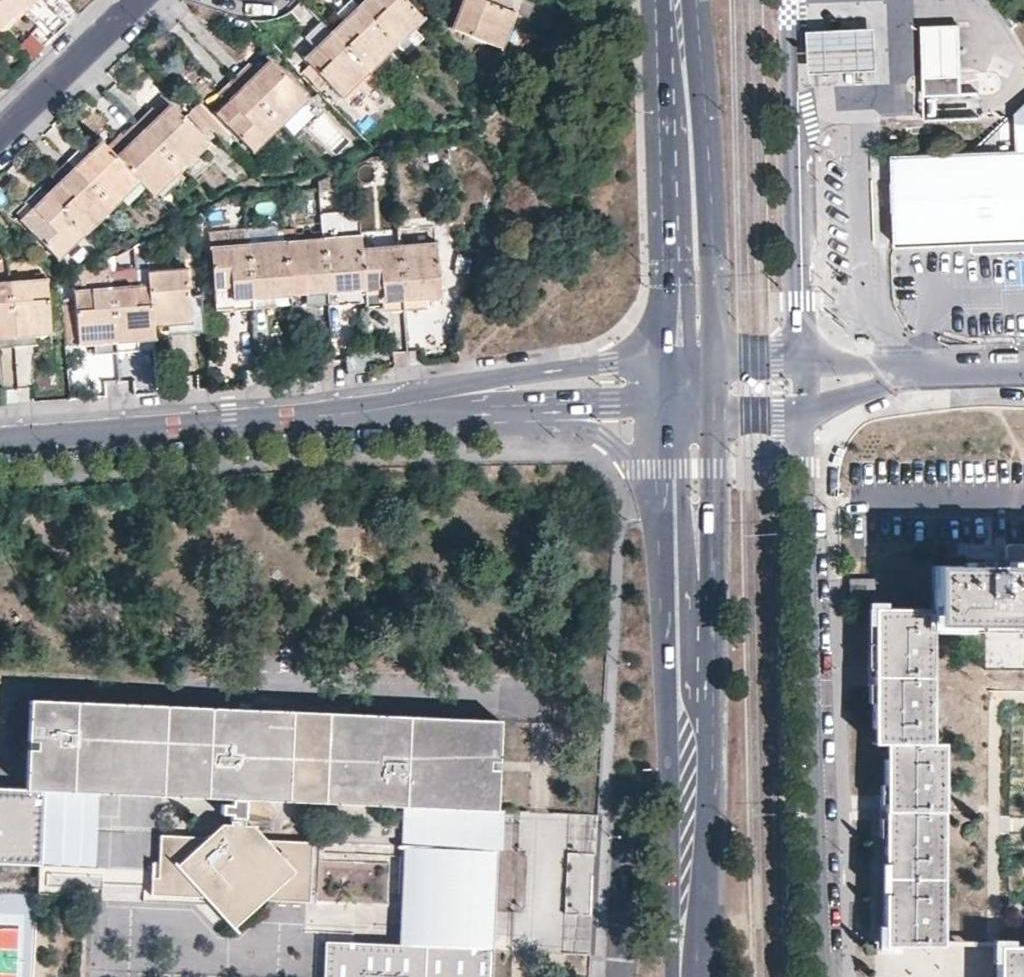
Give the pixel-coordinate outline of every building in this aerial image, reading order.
[(3,33),(38,0),(0,0),(0,30),(3,33)] [(80,15),(65,0),(54,0),(48,5),(68,25),(80,15)] [(346,19),(360,5),(355,0),(350,0),(338,11),(346,19)] [(406,0),(366,0),(360,5),(396,44),(423,18),(406,0)] [(453,27),(501,47),(516,10),(520,0),(464,0),(453,27)] [(535,0),(520,0),(516,10),(528,15),(535,0)] [(55,38),(68,25),(48,5),(36,17),(55,38)] [(369,70),(396,44),(360,5),(346,19),(333,32),(369,70)] [(343,95),(369,70),(333,32),(325,23),(311,36),(319,45),(306,57),(343,95)] [(960,75),(958,24),(922,26),(924,77),(960,75)] [(875,26),(811,27),(812,66),(876,65),(875,26)] [(31,61),(45,48),(33,36),(19,49),(31,61)] [(260,73),(246,86),(282,124),(309,99),(272,61),(260,73)] [(237,78),(246,86),(260,73),(251,64),(237,78)] [(960,75),(924,77),(925,97),(961,95),(960,75)] [(224,90),(232,99),(246,86),(237,78),(224,90)] [(282,124),(246,86),(232,99),(219,111),(255,150),(282,124)] [(961,95),(925,97),(926,121),(962,119),(961,95)] [(887,152),(893,243),(1023,237),(1023,99),(974,148),(887,152)] [(155,114),(142,127),(179,165),(206,139),(169,100),(155,114)] [(214,125),(193,103),(186,110),(207,132),(214,125)] [(148,106),(135,119),(142,127),(155,114),(148,106)] [(179,165),(142,127),(135,119),(107,145),(140,179),(152,191),(179,165)] [(113,206),(140,179),(107,145),(103,142),(91,154),(77,168),(113,206)] [(69,160),(77,168),(91,154),(83,146),(69,160)] [(56,173),(63,181),(77,168),(69,160),(56,173)] [(87,232),(113,206),(77,168),(63,181),(50,194),(87,232)] [(28,201),(35,209),(50,194),(42,187),(28,201)] [(61,258),(87,232),(50,194),(35,209),(44,219),(33,230),(61,258)] [(360,237),(323,240),(328,293),(346,291),(366,290),(361,251),(360,237)] [(385,239),(386,249),(399,248),(398,238),(385,239)] [(323,240),(285,244),(290,296),(307,295),(328,293),(323,240)] [(290,296),(285,244),(248,247),(252,300),(272,298),(288,297),(290,296)] [(440,295),(436,244),(399,248),(404,298),(423,296),(440,295)] [(252,300),(248,247),(212,250),(216,313),(253,310),(252,300)] [(385,300),(404,298),(399,248),(386,249),(361,251),(366,290),(367,301),(369,302),(385,300)] [(152,271),(153,285),(155,325),(172,325),(190,324),(191,334),(204,333),(201,302),(190,303),(188,270),(152,271)] [(141,272),(142,286),(153,285),(152,271),(141,272)] [(114,287),(142,286),(141,272),(113,273),(113,275),(114,287)] [(86,289),(114,287),(113,275),(85,276),(86,289)] [(47,279),(10,281),(15,333),(35,332),(52,330),(47,279)] [(15,333),(10,281),(0,282),(0,334),(15,333)] [(142,286),(114,287),(117,341),(137,340),(155,338),(155,325),(153,285),(142,286)] [(117,341),(114,287),(86,289),(61,290),(65,344),(98,342),(99,352),(118,352),(117,341)] [(347,302),(346,291),(328,293),(329,304),(347,302)] [(329,304),(328,293),(307,295),(308,306),(329,304)] [(424,308),(423,296),(404,298),(405,310),(424,308)] [(272,309),(272,298),(252,300),(253,310),(272,309)] [(405,310),(404,298),(385,300),(386,312),(405,310)] [(173,335),(191,334),(190,324),(172,325),(173,335)] [(35,344),(35,332),(15,333),(16,346),(17,346),(35,344)] [(15,333),(0,334),(0,347),(16,346),(15,333)] [(137,340),(117,341),(118,352),(137,350),(137,340)] [(929,568),(929,610),(873,608),(872,631),(872,721),(872,744),(884,744),(884,767),(883,844),(883,906),(882,945),(941,945),(940,745),(929,745),(930,625),(976,626),(1023,626),(1023,568),(929,568)] [(880,575),(855,576),(855,593),(880,593),(880,575)] [(30,699),(26,787),(0,786),(0,857),(44,859),(47,801),(48,787),(156,792),(234,796),(246,796),(404,803),(477,807),(495,807),(499,719),(30,699)] [(156,806),(156,792),(48,787),(47,801),(156,806)] [(209,834),(164,832),(162,875),(156,875),(155,892),(208,895),(264,897),(310,899),(313,839),(267,837),(244,836),(245,823),(246,796),(234,796),(234,801),(224,801),(224,811),(233,811),(233,820),(232,835),(209,834)] [(476,820),(477,807),(404,803),(404,817),(476,820)] [(233,820),(209,834),(232,835),(233,820)] [(267,837),(245,823),(244,836),(267,837)] [(568,852),(566,910),(591,911),(593,853),(568,852)] [(264,897),(208,895),(244,933),(264,897)] [(490,949),(323,942),(322,976),(489,976),(490,949)] [(997,946),(996,976),(1023,976),(1023,946),(997,946)]
